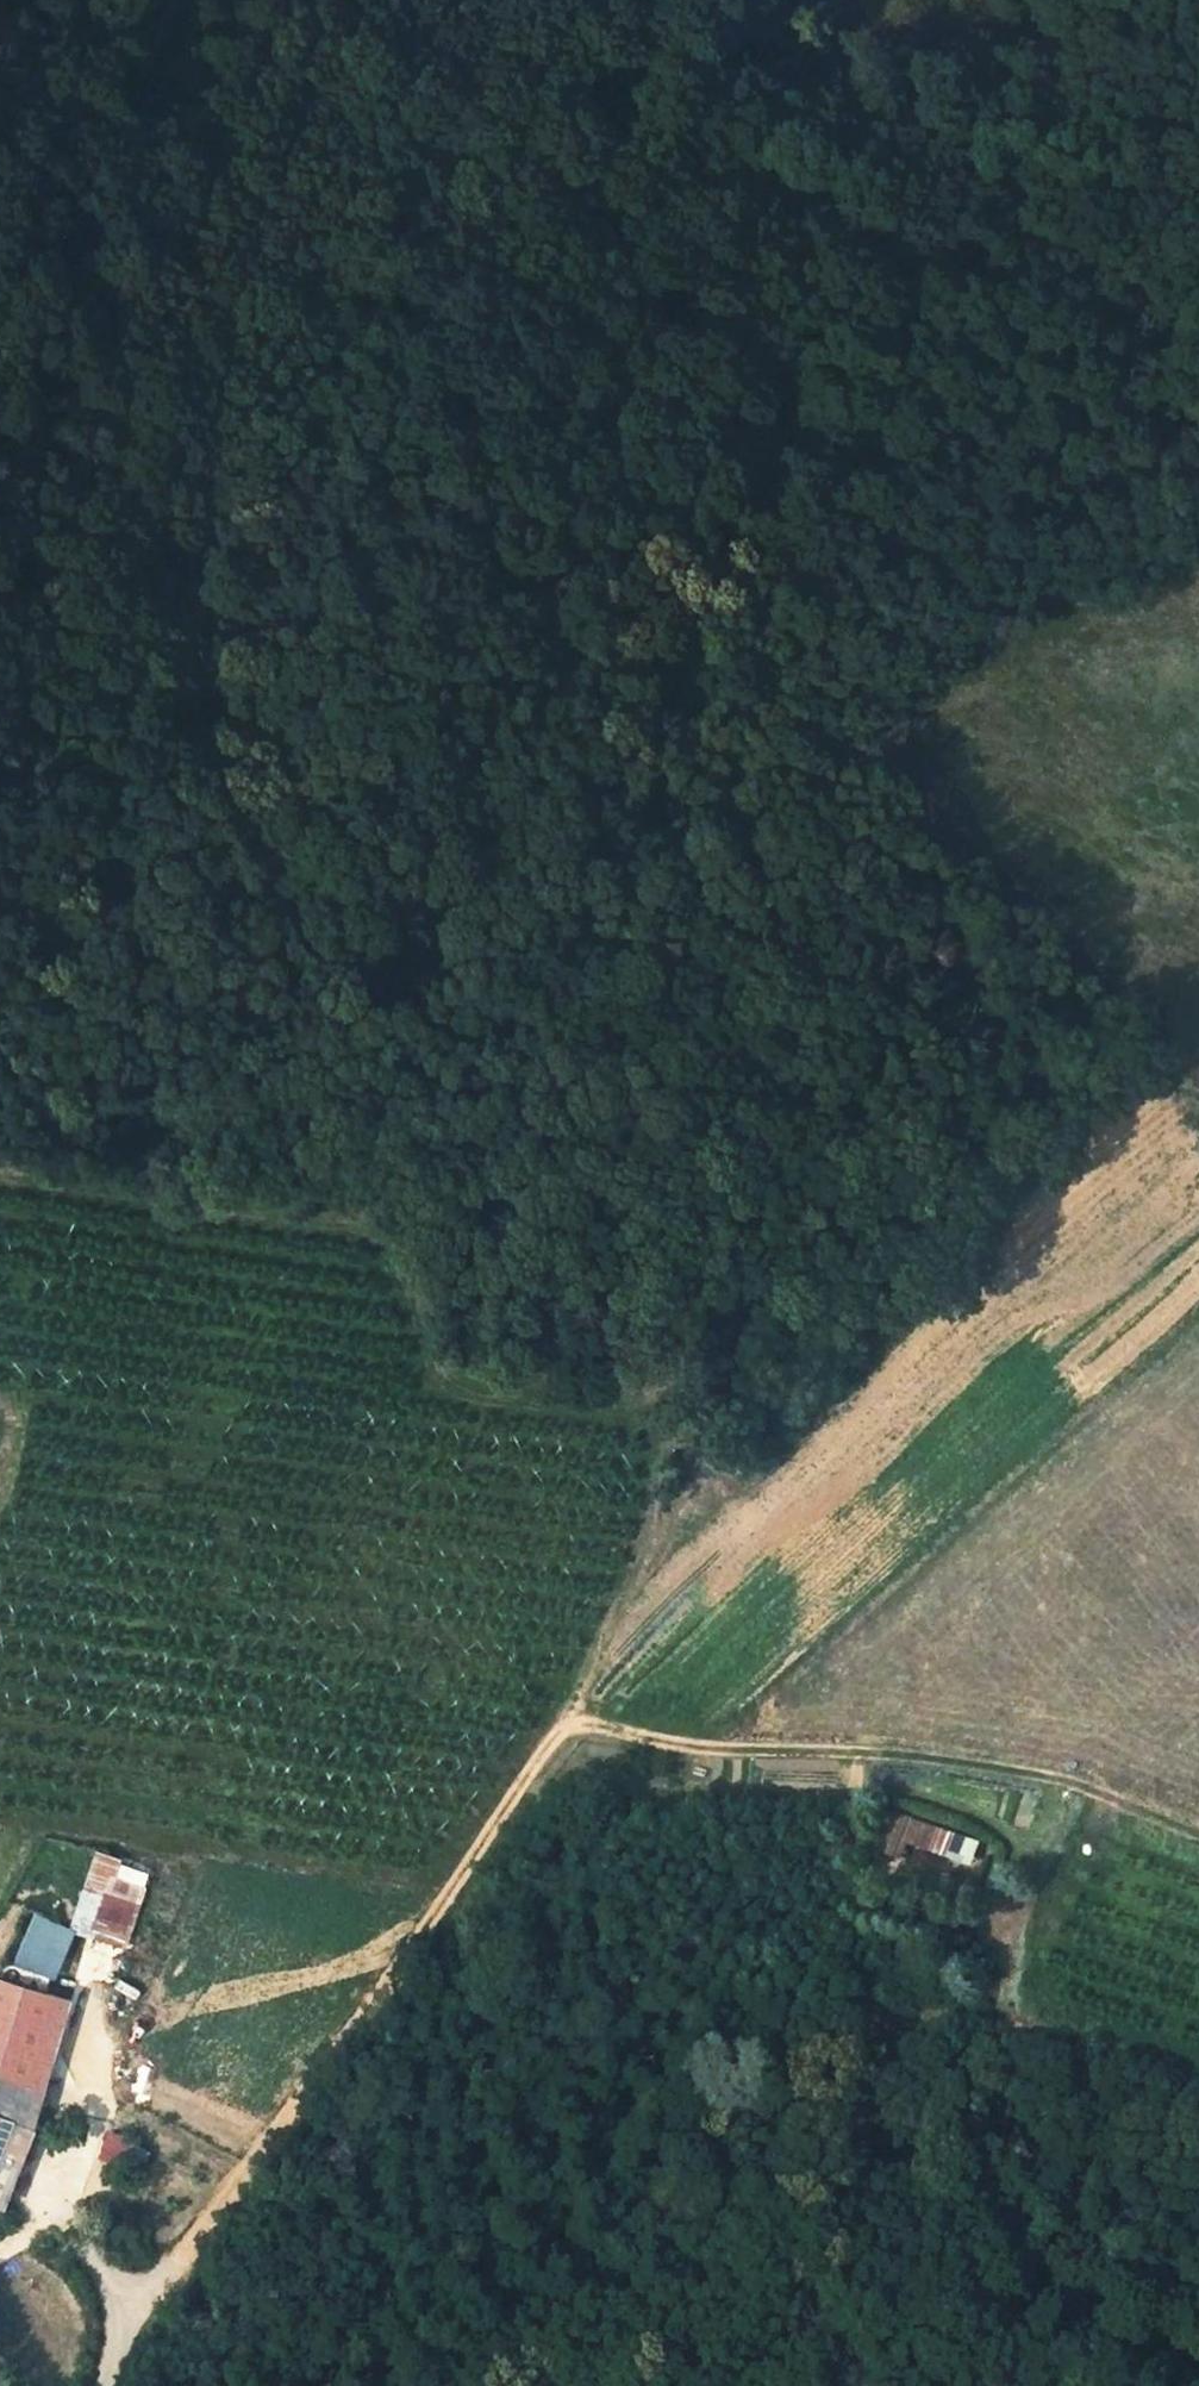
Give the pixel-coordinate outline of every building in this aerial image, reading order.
[(901,1854),(903,1847),(973,1860),(979,1831),(882,1813),(875,1849),(901,1854)] [(906,1843),(897,1866),(953,1888),(963,1865),(906,1843)] [(122,1944),(143,1888),(114,1876),(121,1859),(100,1851),(72,1926),(122,1944)] [(0,1977),(0,2115),(11,2119),(33,2127),(68,1997),(0,1977)] [(0,2115),(0,2147),(11,2119),(0,2115)] [(11,2119),(0,2147),(0,2203),(4,2204),(33,2127),(11,2119)] [(107,2133),(95,2160),(125,2173),(136,2145),(107,2133)]
